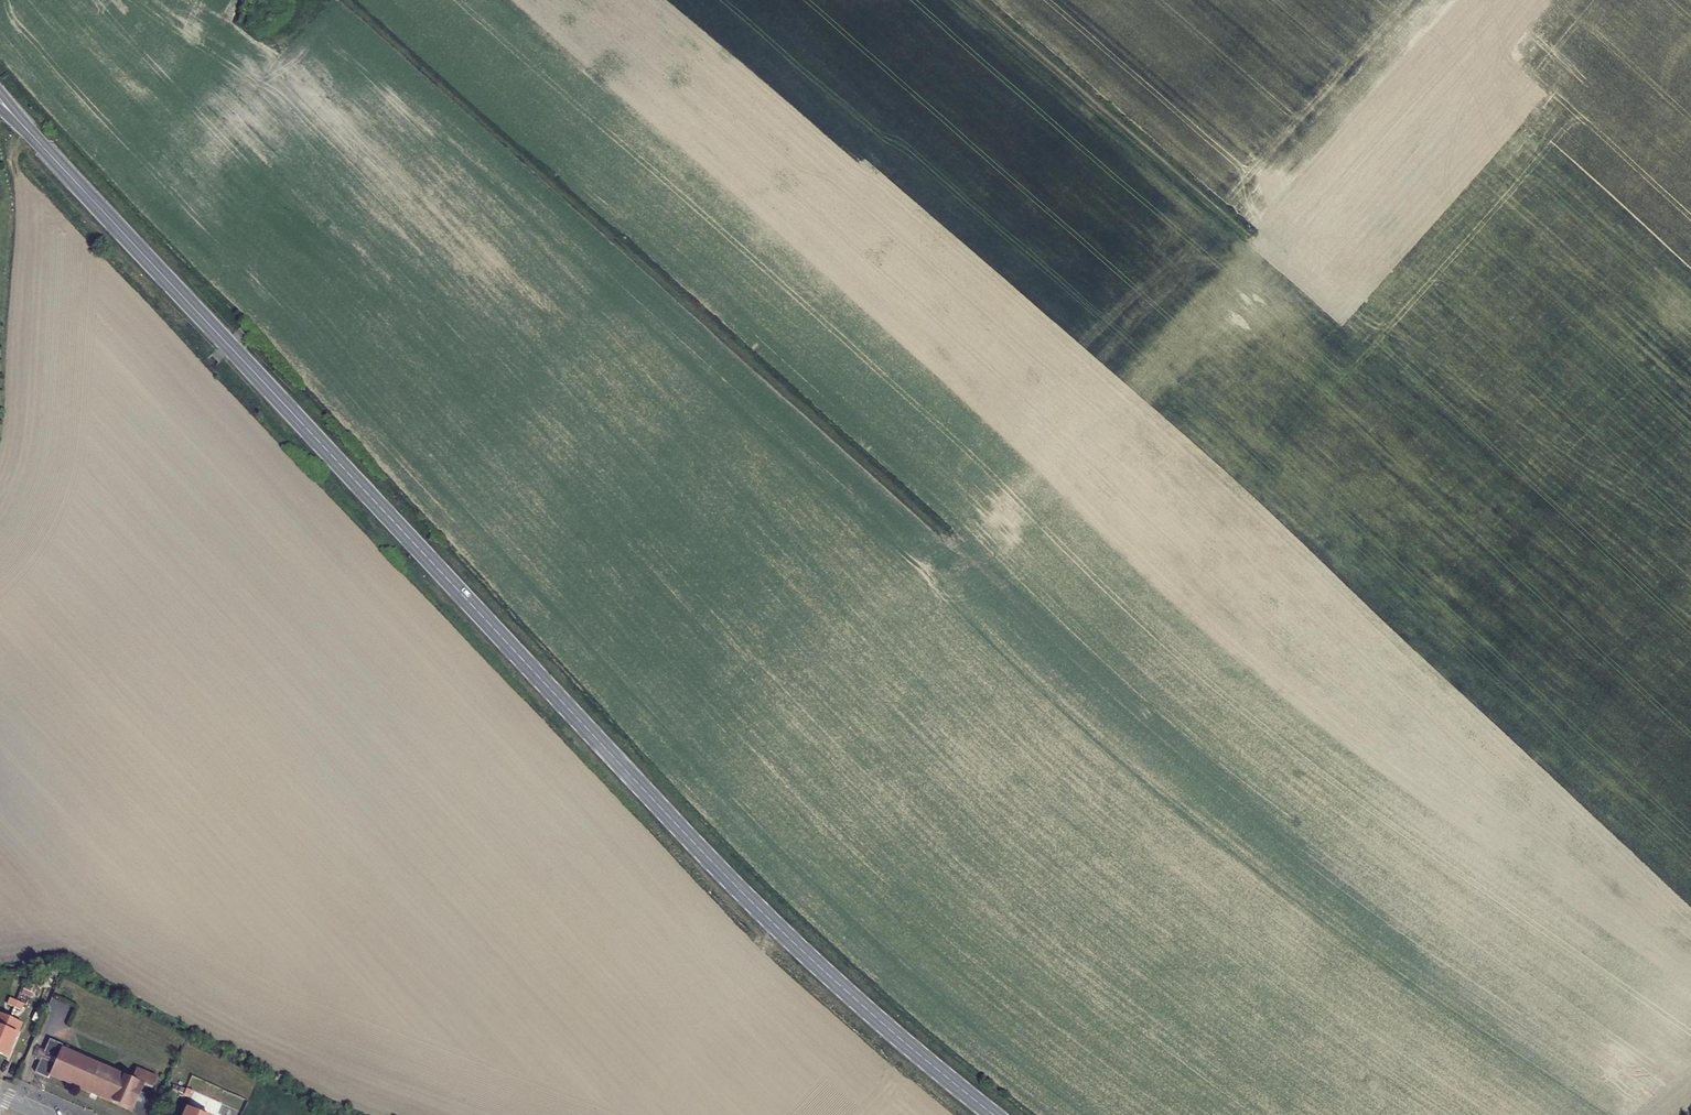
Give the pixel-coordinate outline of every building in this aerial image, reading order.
[(67,978),(64,986),(70,989),(73,981),(67,978)] [(0,1006),(0,1041),(11,1016),(14,1008),(1,1003),(0,1006)] [(11,1016),(0,1041),(0,1053),(2,1054),(8,1056),(23,1021),(11,1016)] [(28,1020),(25,1027),(35,1031),(38,1024),(28,1020)] [(41,1062),(37,1073),(49,1078),(51,1074),(132,1111),(143,1087),(152,1091),(158,1077),(138,1067),(132,1079),(63,1048),(64,1045),(51,1039),(48,1048),(45,1053),(50,1056),(47,1061),(43,1059),(41,1062)] [(43,1046),(36,1060),(41,1062),(43,1059),(45,1053),(48,1048),(43,1046)] [(205,1100),(198,1114),(213,1114),(214,1112),(210,1110),(215,1101),(220,1104),(223,1096),(209,1090),(205,1100)] [(184,1114),(198,1114),(205,1100),(197,1097),(193,1105),(191,1110),(187,1108),(184,1114)] [(219,1112),(226,1114),(227,1114),(232,1101),(226,1098),(219,1112)]
